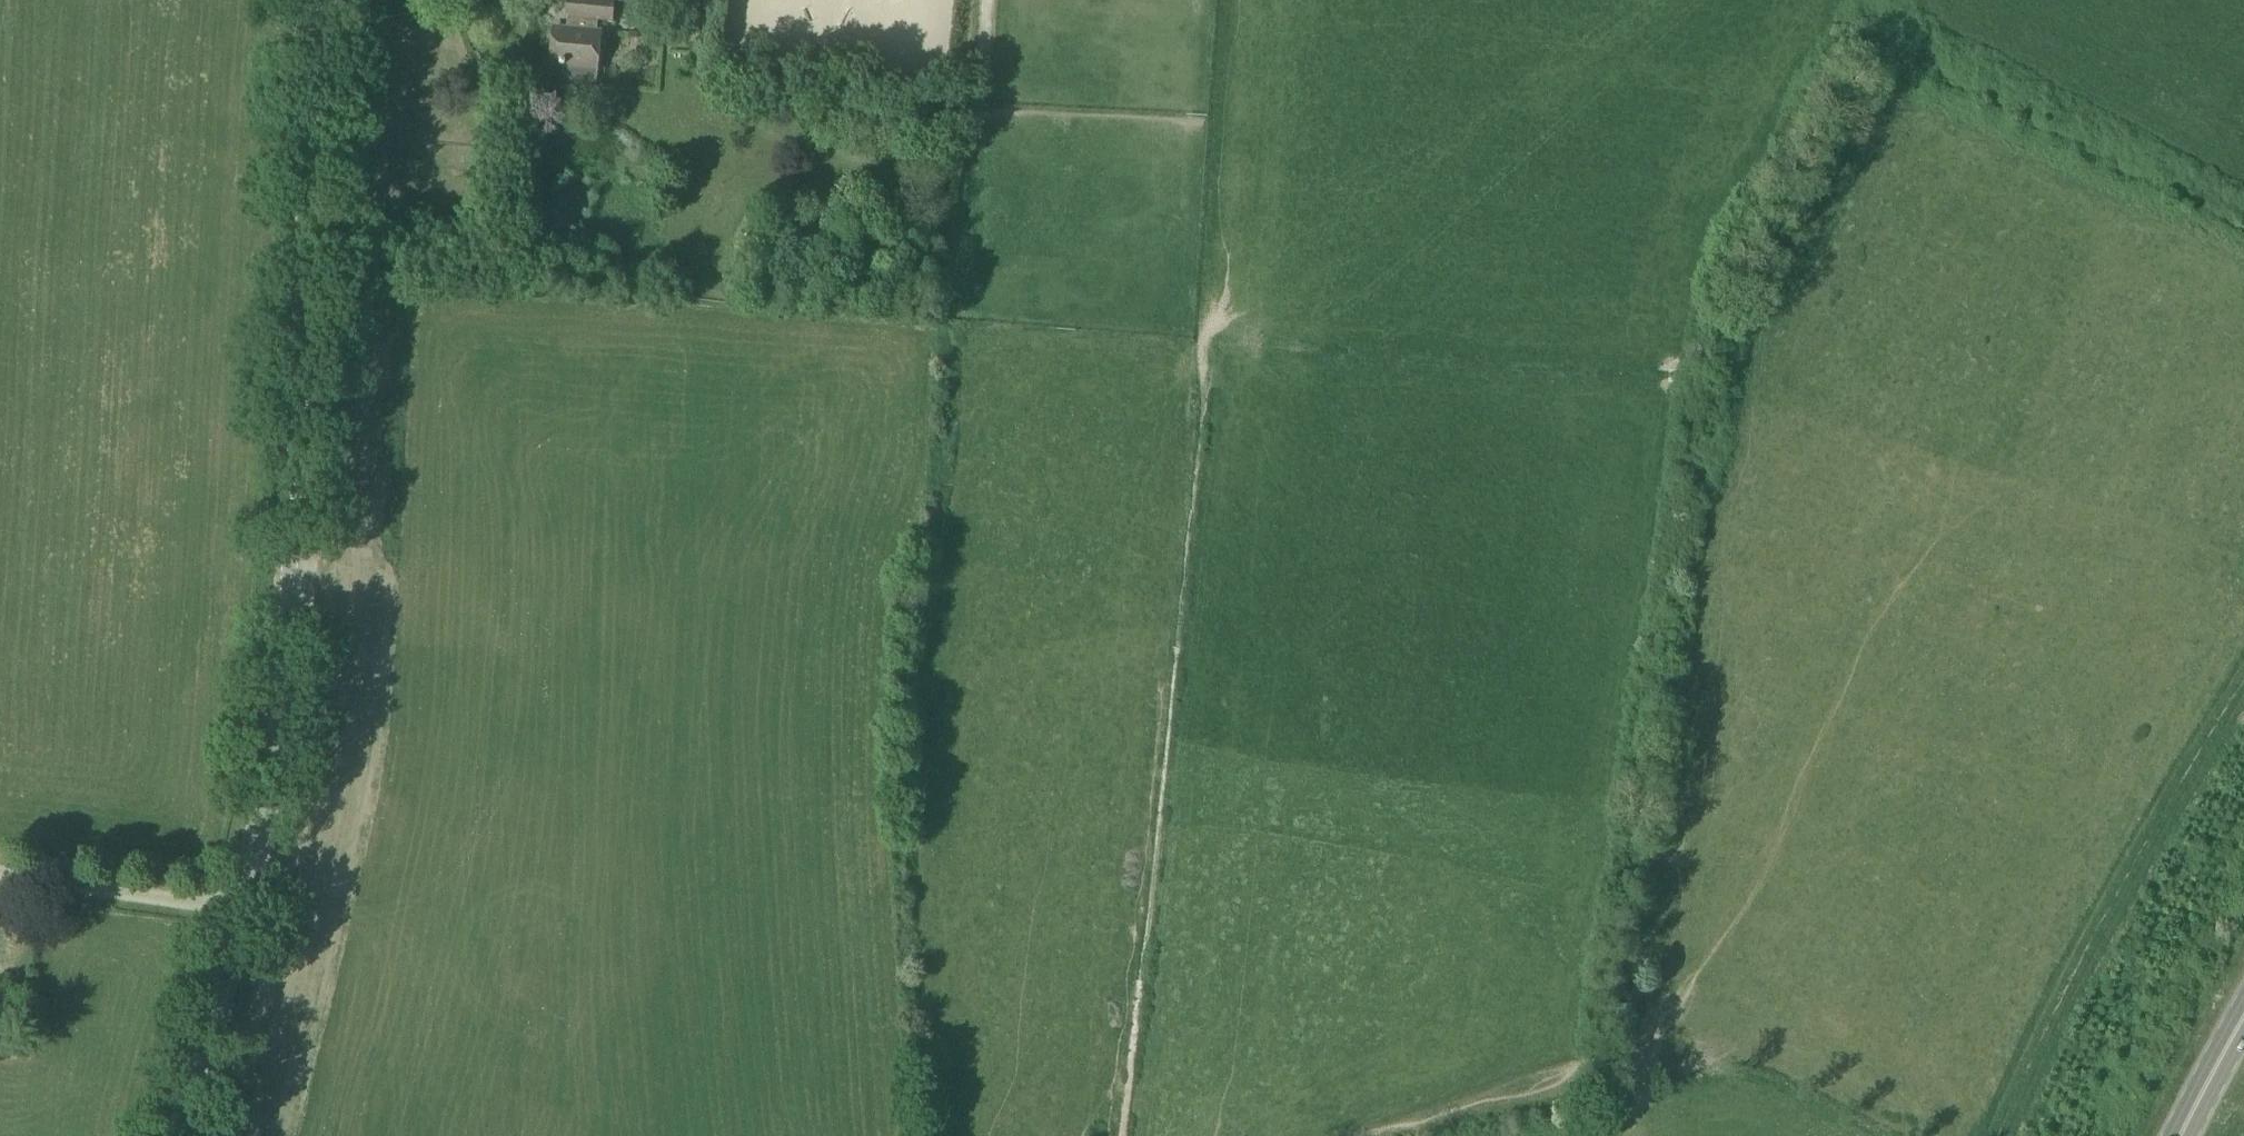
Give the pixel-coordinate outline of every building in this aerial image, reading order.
[(560,66),(559,75),(567,76),(571,83),(595,85),(600,32),(591,31),(593,19),(612,21),(614,1),(606,0),(569,0),(567,17),(571,17),(570,29),(554,28),(550,65),(560,66)] [(435,256),(433,269),(448,271),(450,258),(435,256)]
